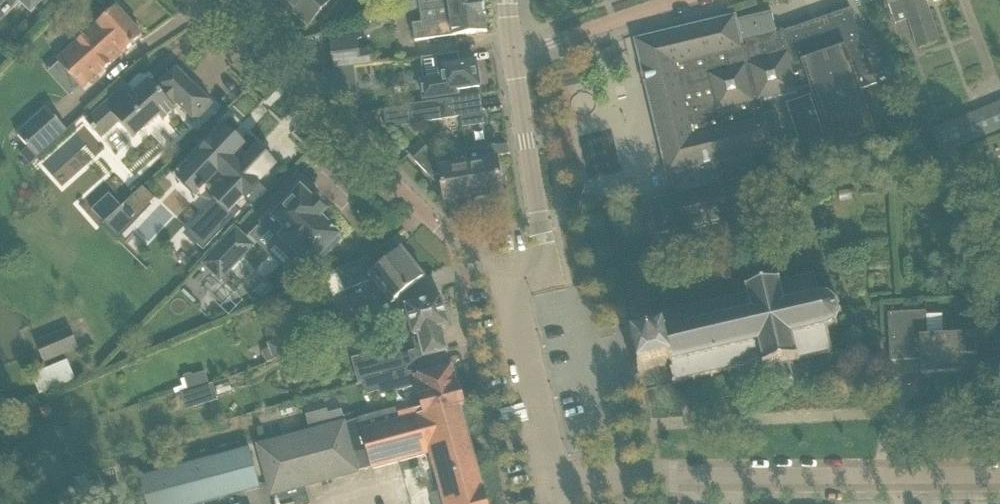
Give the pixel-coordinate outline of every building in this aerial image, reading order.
[(19,1),(32,13),(36,8),(39,11),(49,0),(18,0),(19,1)] [(308,26),(331,0),(280,0),(308,26)] [(420,9),(422,22),(413,24),(415,41),(487,31),(485,15),(486,15),(484,0),(418,0),(420,9)] [(906,10),(909,19),(916,39),(919,48),(938,41),(935,32),(924,3),(924,0),(903,0),(906,10)] [(59,63),(50,70),(72,94),(80,87),(83,89),(142,36),(116,6),(57,60),(59,63)] [(851,8),(785,31),(784,31),(795,64),(801,62),(810,87),(831,148),(875,132),(860,89),(877,84),(851,8)] [(735,20),(734,17),(637,40),(668,173),(670,172),(676,196),(651,202),(659,233),(689,226),(690,231),(727,222),(726,217),(756,210),(748,179),(724,185),(719,161),(779,146),(767,100),(794,93),(794,91),(810,87),(801,62),(795,64),(784,31),(777,33),(774,33),(769,12),(735,20)] [(330,41),(333,68),(354,66),(373,64),(371,50),(359,51),(357,37),(330,41)] [(302,40),(301,54),(315,55),(316,41),(302,40)] [(437,69),(441,69),(442,79),(422,82),(425,98),(458,93),(458,89),(479,86),(476,62),(459,64),(458,53),(435,57),(437,69)] [(334,72),(329,72),(331,89),(343,101),(358,100),(355,83),(357,83),(354,66),(333,68),(334,72)] [(160,115),(163,118),(162,118),(163,119),(176,108),(174,106),(177,103),(196,121),(213,103),(177,69),(160,87),(159,89),(150,79),(126,100),(119,91),(86,120),(92,127),(92,128),(95,131),(95,130),(101,137),(119,121),(134,138),(160,115)] [(480,94),(445,99),(448,118),(483,113),(480,94)] [(810,95),(786,103),(798,139),(786,143),(791,155),(803,151),(827,143),(810,95)] [(445,99),(409,105),(409,106),(412,124),(448,118),(445,99)] [(932,130),(941,153),(999,129),(999,102),(932,130)] [(37,157),(67,130),(47,108),(17,135),(37,157)] [(176,173),(173,176),(174,177),(178,180),(180,183),(181,183),(194,195),(193,195),(196,198),(200,194),(201,195),(205,191),(214,199),(215,201),(217,203),(207,213),(201,219),(202,219),(187,234),(197,244),(197,245),(203,251),(224,229),(222,227),(232,217),(234,219),(240,212),(235,207),(244,198),(254,207),(269,192),(258,182),(270,170),(271,169),(275,165),(255,147),(252,151),(251,152),(248,155),(248,154),(247,155),(242,150),(243,149),(240,147),(239,147),(236,144),(237,144),(236,143),(236,144),(230,138),(231,138),(230,137),(229,138),(226,135),(227,134),(224,132),(219,127),(209,138),(212,141),(200,153),(197,150),(187,161),(184,164),(176,173)] [(495,145),(480,147),(466,150),(466,154),(474,197),(503,192),(495,145)] [(438,158),(426,146),(414,158),(443,189),(446,202),(474,197),(466,154),(438,158)] [(143,186),(123,204),(124,205),(128,209),(128,208),(137,217),(150,203),(150,204),(155,198),(143,186)] [(315,200),(301,188),(290,200),(285,195),(260,222),(279,239),(276,242),(294,259),(303,250),(315,261),(317,259),(320,261),(341,240),(338,237),(340,235),(321,217),(327,211),(315,200)] [(236,229),(203,264),(217,276),(250,242),(236,229)] [(365,263),(344,272),(344,271),(339,273),(346,290),(373,279),(391,302),(425,276),(402,248),(369,273),(365,263)] [(672,383),(674,384),(675,384),(676,382),(764,361),(764,365),(762,368),(764,370),(767,366),(774,365),(779,387),(794,383),(796,382),(794,378),(793,378),(790,368),(794,366),(793,360),(795,360),(799,362),(800,359),(799,359),(832,351),(827,329),(834,325),(837,327),(838,325),(836,323),(839,316),(842,316),(842,313),(839,313),(837,306),(840,304),(839,302),(836,303),(831,299),(832,295),(830,294),(828,297),(820,297),(816,275),(782,282),(783,281),(780,280),(778,283),(770,285),(769,283),(765,283),(765,282),(760,283),(760,285),(756,286),(756,288),(749,290),(746,288),(744,290),(748,292),(748,296),(661,316),(658,314),(657,316),(659,318),(663,333),(637,339),(632,336),(630,340),(635,343),(641,368),(637,374),(642,376),(645,371),(670,365),(674,380),(672,383)] [(413,338),(416,350),(418,358),(448,350),(441,327),(449,325),(441,297),(406,306),(415,337),(413,338)] [(274,359),(373,319),(366,303),(268,343),(274,359)] [(927,335),(925,311),(888,313),(890,361),(914,360),(914,356),(921,356),(921,373),(961,371),(960,355),(977,354),(976,332),(959,333),(927,335)] [(44,363),(79,348),(70,326),(35,341),(44,363)] [(379,359),(364,363),(368,379),(405,369),(401,354),(399,345),(377,352),(379,359)] [(31,372),(40,393),(76,378),(68,357),(31,372)] [(405,369),(368,379),(364,380),(368,393),(379,390),(381,395),(417,385),(423,407),(415,409),(413,402),(396,407),(400,422),(460,405),(464,404),(459,386),(458,386),(452,365),(410,377),(407,368),(405,369)] [(187,389),(209,383),(205,371),(192,375),(191,373),(183,375),(187,389)] [(212,383),(187,392),(192,408),(218,400),(212,383)] [(49,404),(40,408),(44,418),(53,414),(49,404)] [(257,445),(271,496),(272,496),(274,503),(310,503),(306,486),(358,472),(357,469),(371,465),(372,469),(430,453),(440,490),(444,503),(488,503),(460,405),(400,422),(396,407),(358,418),(359,419),(345,423),(344,422),(331,425),(310,431),(257,445)] [(328,413),(307,419),(310,431),(331,425),(328,413)] [(139,477),(146,503),(199,503),(260,488),(249,447),(139,477)]
